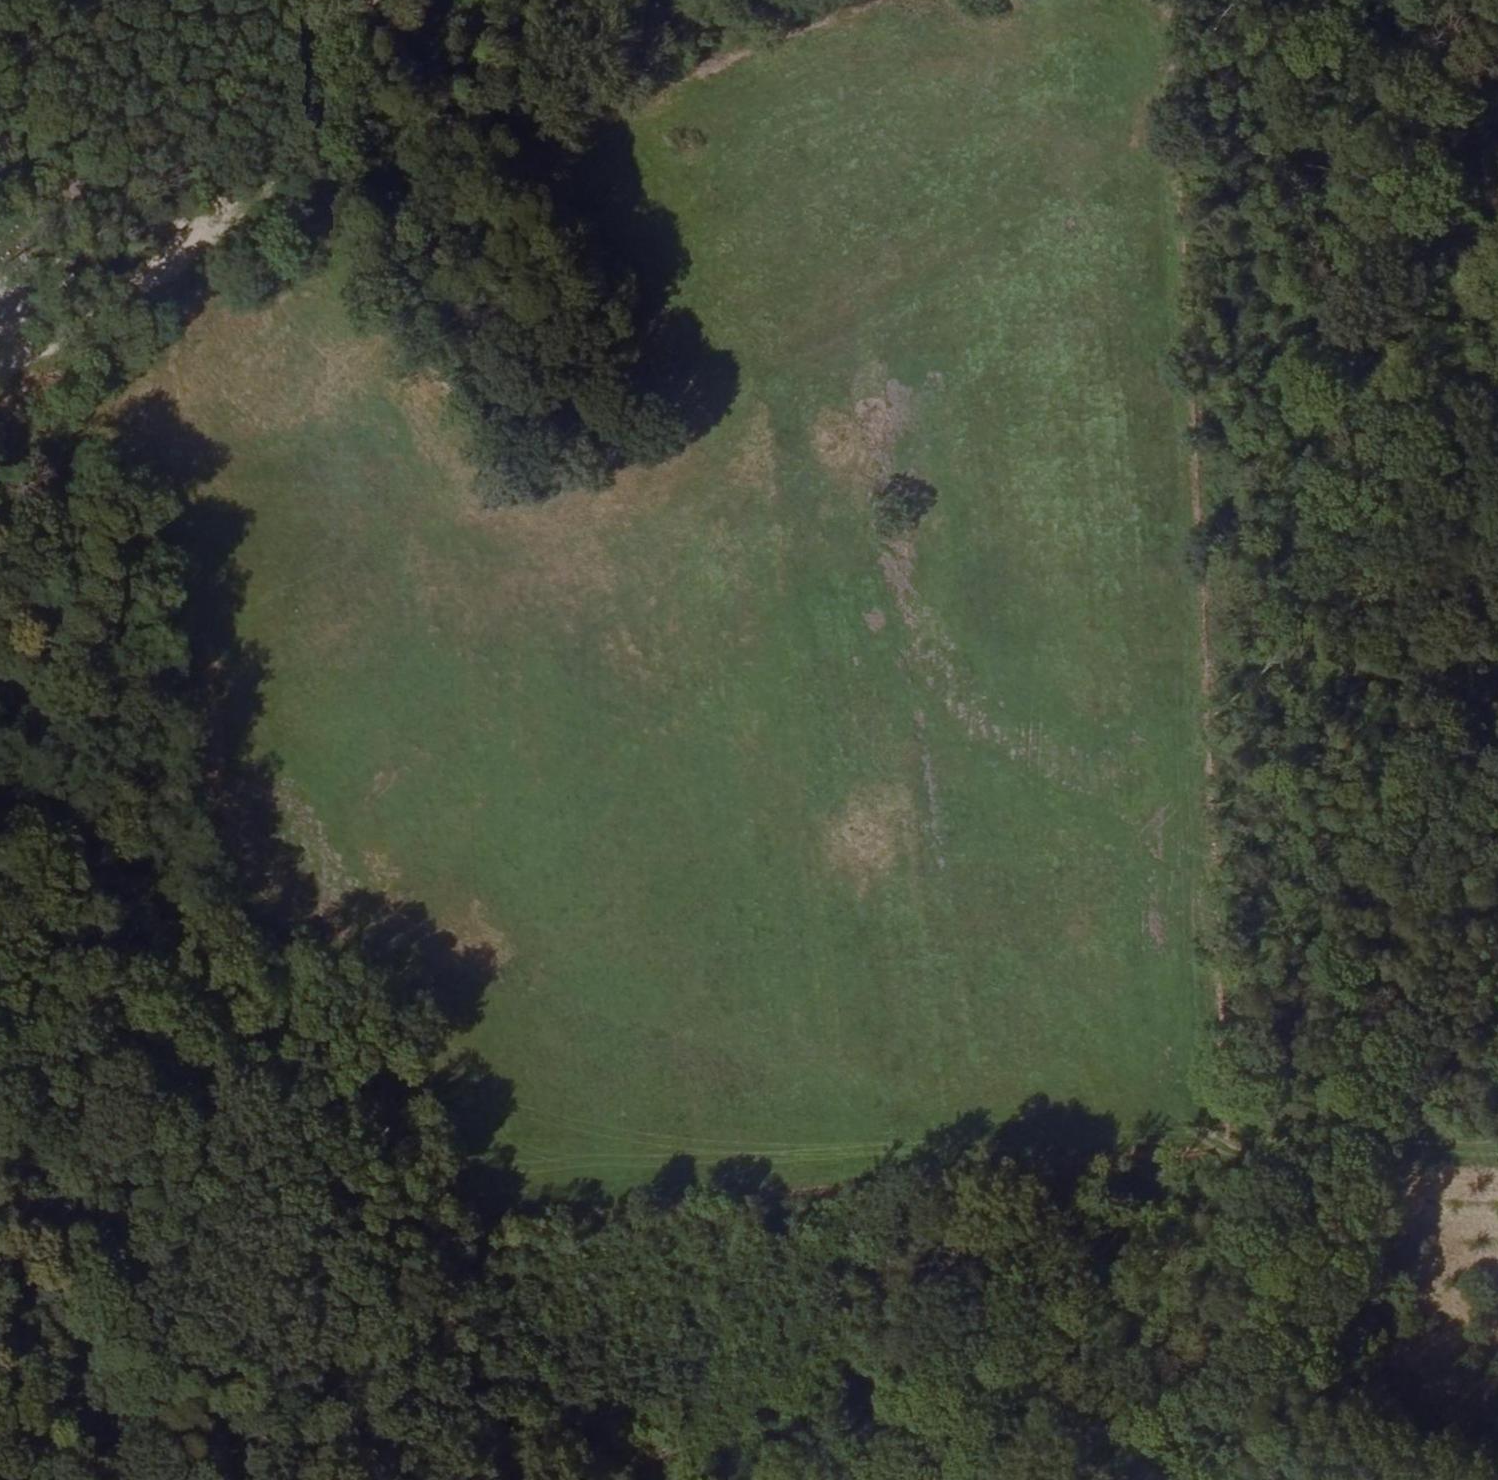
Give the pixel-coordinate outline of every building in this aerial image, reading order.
[(243,66),(248,57),(240,52),(235,61),(243,66)]
